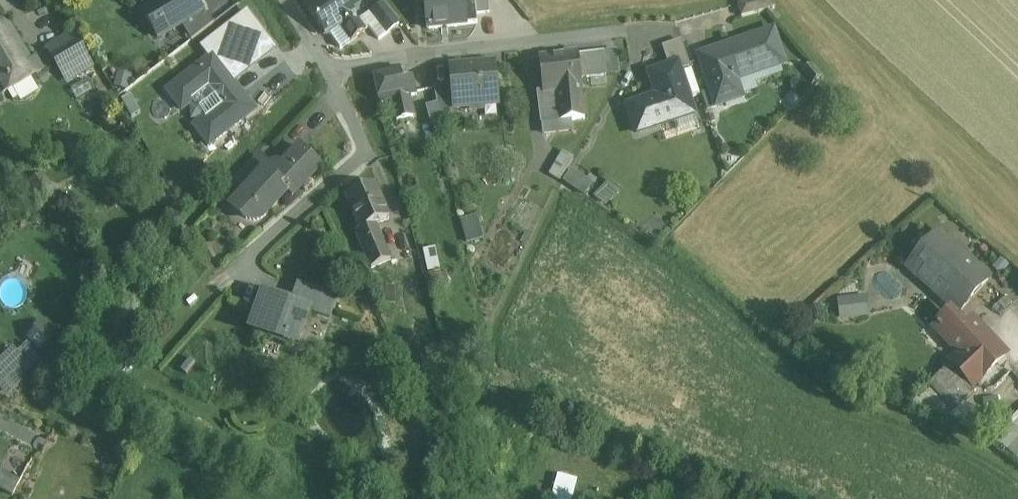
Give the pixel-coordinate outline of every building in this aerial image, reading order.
[(143,13),(159,38),(182,25),(201,13),(203,12),(195,0),(164,0),(154,6),(143,13)] [(307,9),(327,37),(341,27),(351,42),(365,31),(355,17),(356,16),(344,0),(320,0),(307,9)] [(428,29),(477,24),(476,14),(475,0),(425,0),(428,29)] [(476,14),(489,13),(488,0),(475,0),(476,14)] [(738,4),(741,17),(775,8),(764,0),(752,0),(738,4)] [(383,4),(371,13),(387,34),(399,25),(383,4)] [(201,13),(182,25),(192,41),(214,24),(208,14),(203,17),(201,13)] [(248,13),(203,48),(211,58),(231,84),(233,83),(262,60),(252,48),(266,37),(248,13)] [(0,22),(0,97),(6,93),(45,70),(36,56),(31,59),(7,18),(0,22)] [(739,46),(700,59),(716,106),(741,97),(736,82),(737,81),(736,79),(784,64),(773,32),(738,43),(739,46)] [(73,33),(46,49),(64,79),(91,64),(73,33)] [(682,42),(663,49),(669,67),(671,73),(679,71),(690,67),(682,42)] [(604,52),(578,55),(581,78),(606,75),(604,52)] [(578,55),(540,59),(544,92),(538,93),(541,119),(559,117),(560,121),(585,119),(581,88),(582,88),(581,78),(578,55)] [(233,83),(231,84),(211,58),(172,88),(171,89),(171,96),(182,110),(209,90),(221,106),(195,127),(210,146),(255,110),(233,83)] [(494,65),(451,69),(455,108),(471,106),(472,110),(483,109),(483,105),(497,104),(494,65)] [(657,97),(644,101),(643,99),(627,104),(637,134),(674,121),(675,123),(695,117),(679,71),(671,73),(669,67),(650,74),(657,97)] [(399,68),(373,74),(380,103),(393,101),(409,96),(416,94),(412,76),(402,78),(399,68)] [(448,86),(434,88),(437,103),(440,119),(451,118),(448,86)] [(409,96),(393,101),(397,120),(413,116),(409,96)] [(437,103),(426,107),(431,126),(441,125),(440,119),(437,103)] [(300,148),(282,166),(280,165),(275,164),(270,166),(266,169),(273,176),(258,192),(250,185),(243,192),(231,205),(243,216),(246,218),(250,219),(254,220),(258,219),(261,218),(264,215),(267,213),(268,213),(288,191),(292,196),(320,167),(300,148)] [(563,151),(549,175),(560,181),(574,157),(563,151)] [(266,169),(256,160),(241,176),(250,185),(258,192),(273,176),(266,169)] [(570,166),(562,180),(585,194),(593,180),(570,166)] [(250,185),(241,176),(234,184),(243,192),(250,185)] [(606,204),(620,187),(609,178),(595,195),(606,204)] [(374,185),(347,196),(361,230),(356,232),(366,256),(385,247),(376,224),(389,219),(374,185)] [(480,195),(465,199),(469,214),(484,210),(480,195)] [(478,215),(460,219),(467,243),(484,238),(478,215)] [(985,278),(939,238),(910,267),(932,286),(942,276),(955,288),(952,290),(964,301),(985,278)] [(385,247),(366,256),(371,266),(390,258),(385,247)] [(336,299),(299,286),(293,303),(310,309),(310,310),(329,317),(336,299)] [(293,303),(263,293),(252,326),(299,342),(310,310),(310,309),(293,303)] [(861,298),(840,301),(842,318),(863,316),(861,298)] [(1002,355),(971,322),(962,330),(949,316),(937,327),(962,353),(969,361),(957,372),(970,385),(971,385),(1002,355)] [(45,321),(38,321),(32,326),(31,334),(38,342),(53,330),(45,321)] [(0,354),(0,375),(35,345),(28,337),(17,346),(14,342),(0,354)] [(962,353),(929,385),(954,411),(976,390),(971,385),(970,385),(957,372),(969,361),(962,353)] [(998,427),(1017,449),(1017,408),(998,427)] [(559,473),(552,494),(562,497),(562,498),(581,498),(572,496),(577,479),(559,473)]
